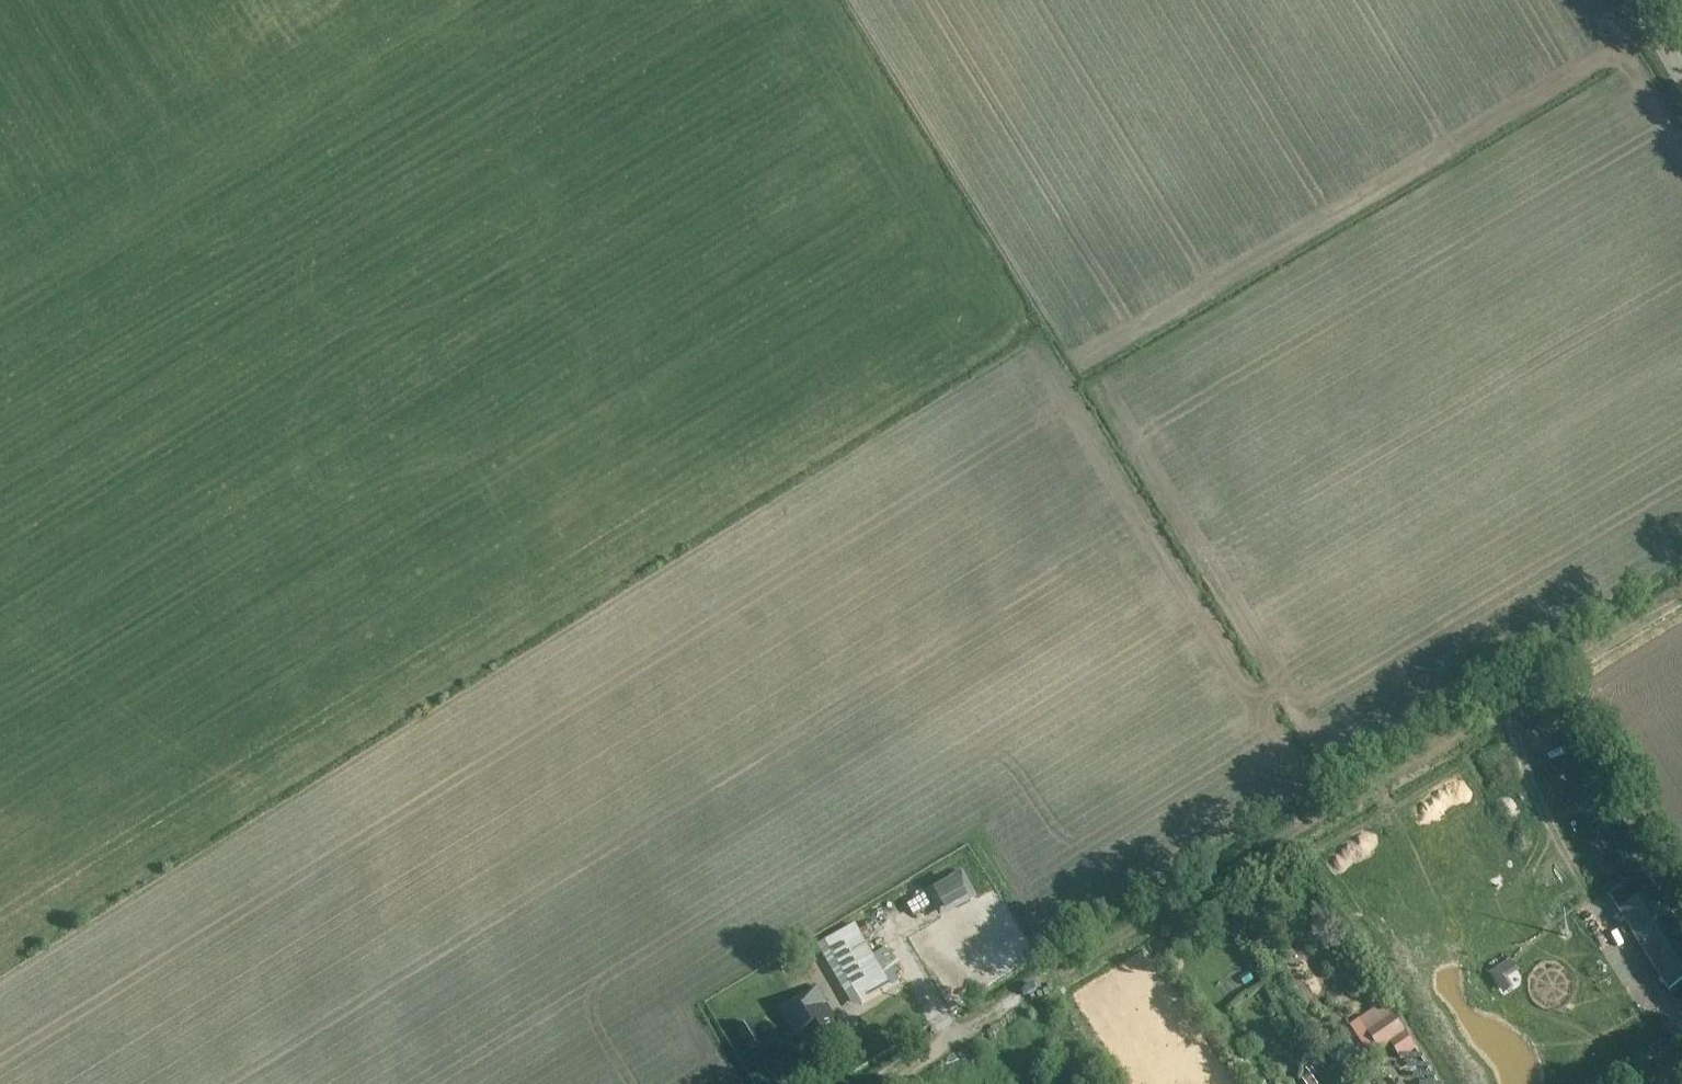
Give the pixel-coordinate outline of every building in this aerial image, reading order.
[(977,899),(962,872),(925,893),(940,920),(977,899)] [(1654,890),(1645,876),(1610,898),(1671,994),(1681,987),(1681,934),(1654,890)] [(891,988),(855,926),(818,946),(854,1010),(891,988)] [(818,989),(781,1011),(799,1039),(809,1033),(826,1062),(852,1046),(818,989)] [(1380,1054),(1392,1047),(1401,1061),(1416,1051),(1407,1037),(1391,1015),(1366,1031),(1380,1054)] [(750,1054),(766,1044),(753,1021),(736,1032),(750,1054)]
